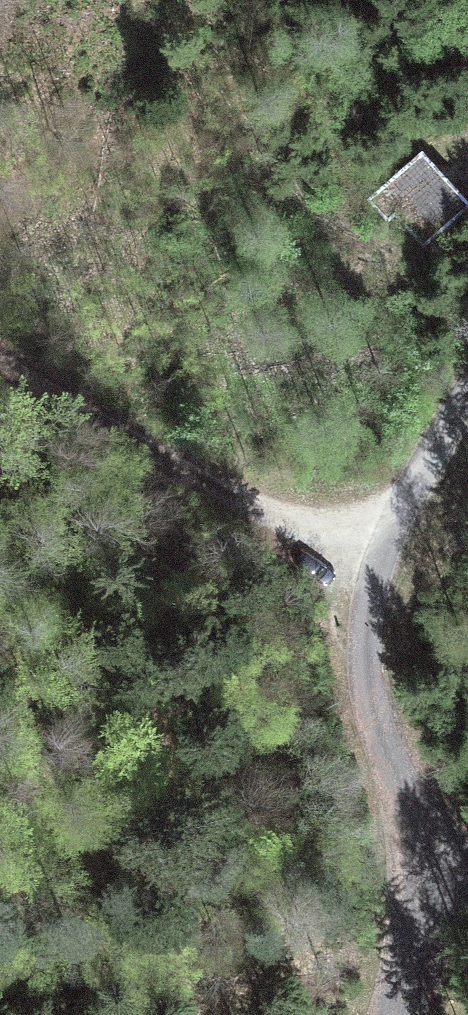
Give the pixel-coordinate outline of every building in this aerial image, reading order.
[(463,202),(418,153),(365,200),(386,224),(394,217),(418,243),(463,202)]
